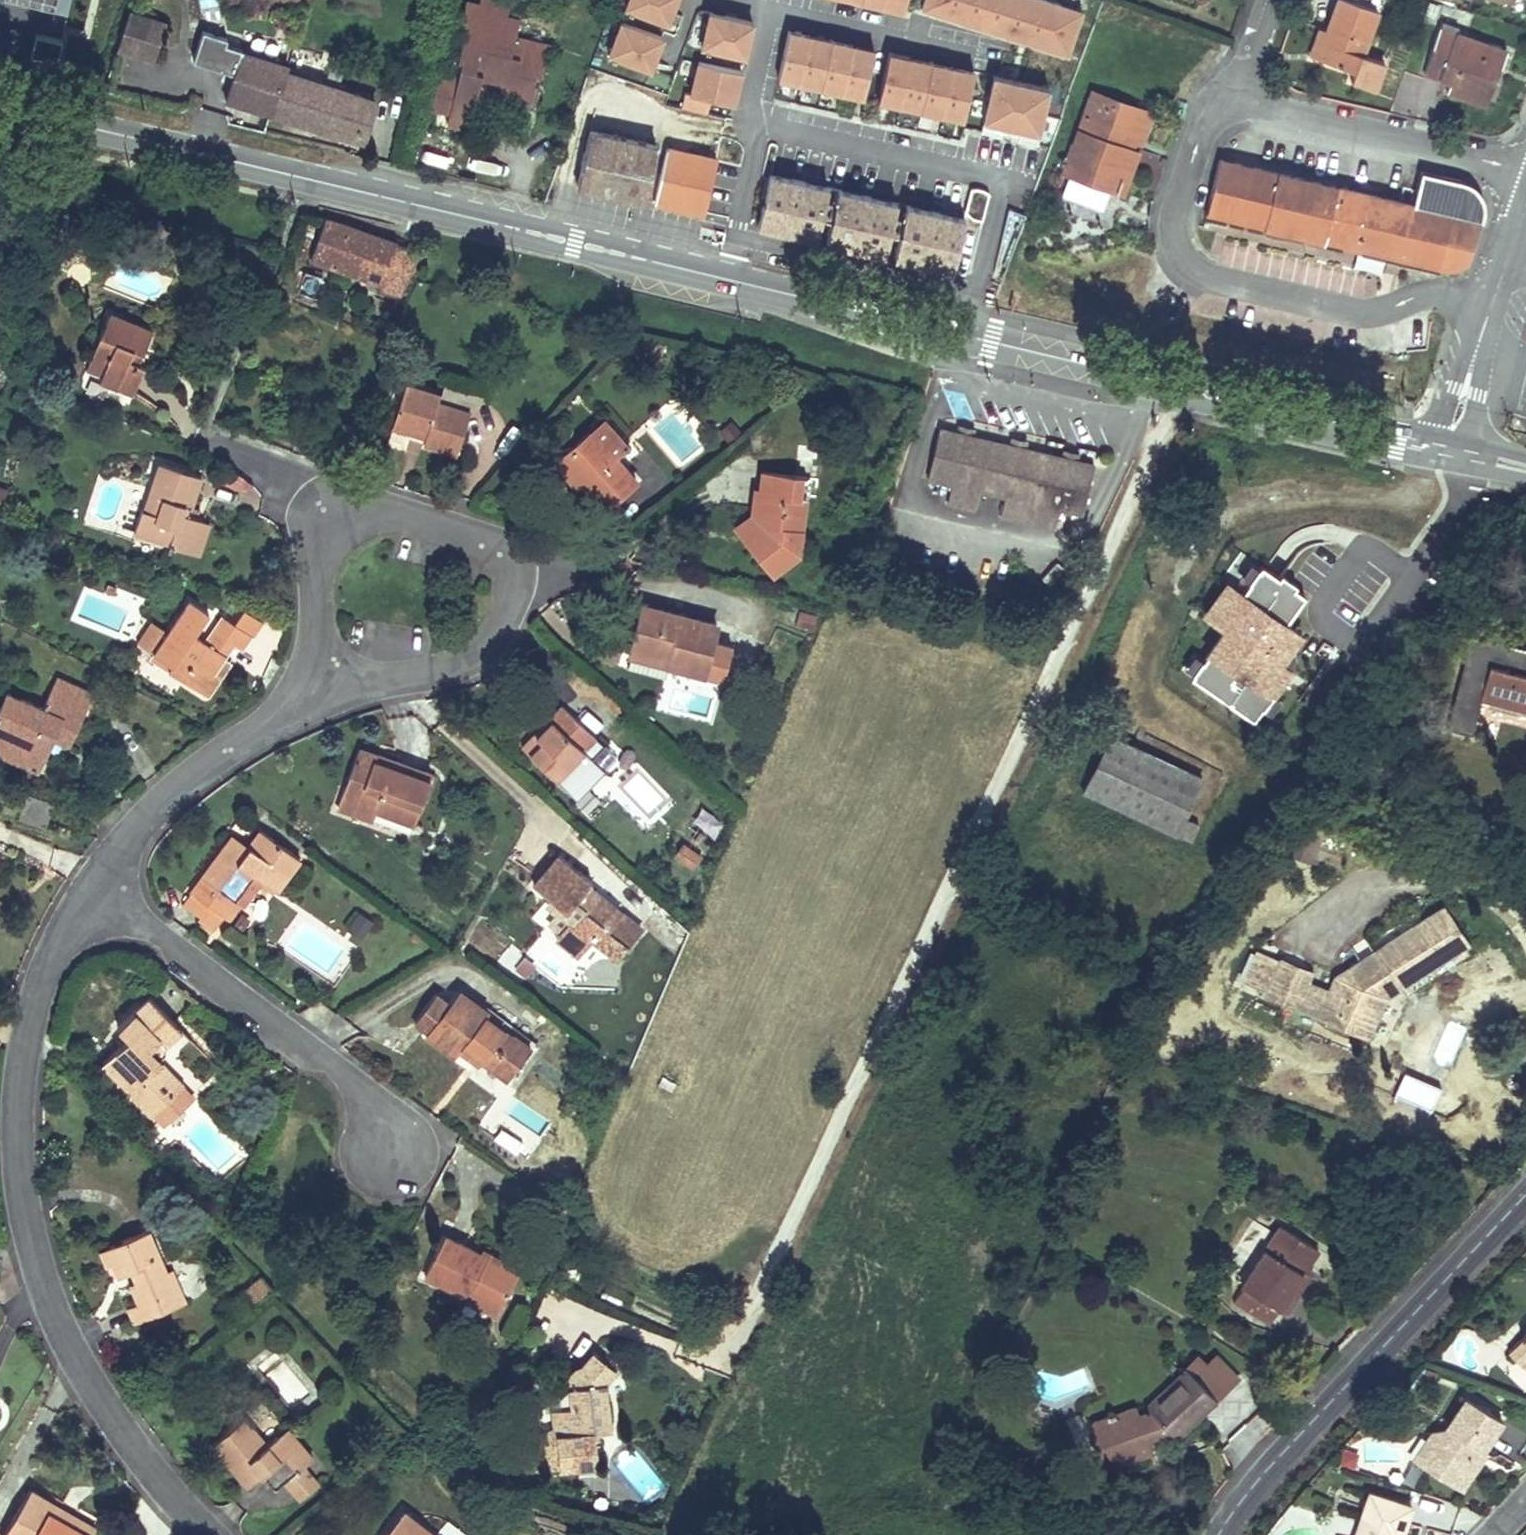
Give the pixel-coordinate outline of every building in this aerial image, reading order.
[(68,13),(70,0),(2,0),(68,13)] [(519,20),(507,17),(499,15),(503,0),(480,0),(479,5),(465,2),(459,30),(464,32),(457,61),(461,62),(458,77),(439,72),(432,102),(450,107),(449,114),(447,122),(469,128),(481,79),(490,81),(491,78),(496,79),(508,97),(536,104),(544,71),(517,65),(519,58),(511,56),(515,38),(519,20)] [(511,0),(503,0),(499,15),(507,17),(511,0)] [(626,16),(667,30),(678,0),(631,0),(626,16)] [(818,3),(906,22),(911,0),(819,0),(818,3)] [(1083,14),(1039,0),(925,0),(920,14),(1068,60),(1083,14)] [(1347,0),(1337,0),(1327,29),(1317,58),(1354,71),(1351,80),(1374,89),(1384,62),(1362,54),(1377,10),(1347,0)] [(161,23),(125,11),(113,50),(149,61),(161,23)] [(754,21),(709,11),(699,55),(744,65),(754,21)] [(1442,22),(1440,29),(1456,35),(1458,27),(1442,22)] [(663,39),(620,25),(608,63),(651,77),(663,39)] [(1311,56),(1317,58),(1327,29),(1321,28),(1311,56)] [(1493,64),(1500,67),(1505,52),(1456,35),(1440,29),(1424,74),(1451,83),(1448,93),(1470,101),(1473,91),(1483,94),(1493,64)] [(873,53),(790,35),(779,86),(862,105),(873,53)] [(550,46),(515,38),(511,56),(519,58),(517,65),(544,71),(550,46)] [(287,66),(241,52),(242,50),(224,44),(215,68),(233,73),(225,98),(270,113),(286,72),(287,66)] [(965,131),(976,79),(890,60),(879,112),(965,131)] [(739,72),(699,64),(692,102),(732,110),(739,72)] [(1470,101),(1487,106),(1500,67),(1493,64),(1483,94),(1473,91),(1470,101)] [(375,101),(286,72),(270,113),(363,140),(375,101)] [(1045,99),(989,86),(978,131),(1035,145),(1045,99)] [(1061,174),(1124,197),(1142,146),(1155,109),(1091,87),(1061,174)] [(450,107),(432,102),(430,110),(449,114),(450,107)] [(645,209),(659,150),(589,133),(573,201),(643,217),(645,209)] [(717,164),(665,151),(650,210),(703,223),(717,164)] [(1220,152),(1207,204),(1441,261),(1464,256),(1482,212),(1483,200),(1477,186),(1469,178),(1421,166),(1412,196),(1220,152)] [(828,189),(768,175),(755,232),(814,246),(828,189)] [(900,203),(839,189),(826,242),(887,256),(900,203)] [(977,245),(984,198),(969,195),(961,243),(977,245)] [(965,220),(907,205),(894,256),(952,271),(965,220)] [(413,247),(320,213),(305,254),(376,280),(373,287),(395,295),(413,247)] [(1358,255),(1355,267),(1380,273),(1383,261),(1358,255)] [(325,273),(301,264),(290,294),(314,303),(325,273)] [(100,381),(134,394),(144,367),(138,365),(128,360),(134,346),(144,349),(151,331),(108,314),(92,355),(108,361),(102,375),(100,381)] [(138,365),(144,349),(134,346),(128,360),(138,365)] [(108,361),(92,355),(87,369),(102,375),(108,361)] [(279,385),(281,377),(273,375),(271,383),(279,385)] [(423,443),(457,454),(470,411),(438,401),(440,394),(405,383),(394,419),(427,430),(426,436),(423,443)] [(426,436),(427,430),(394,419),(392,425),(426,436)] [(627,447),(604,419),(592,430),(615,456),(627,447)] [(1093,456),(939,421),(927,470),(952,475),(947,494),(974,501),(979,481),(1005,487),(1003,495),(1000,494),(999,503),(1001,503),(1001,507),(1056,521),(1056,518),(1060,519),(1062,512),(1057,511),(1060,500),(1082,505),(1093,456)] [(615,456),(592,430),(560,458),(580,481),(604,509),(636,481),(615,456)] [(580,481),(560,458),(555,462),(575,486),(580,481)] [(201,475),(160,462),(144,510),(142,509),(135,532),(170,544),(169,546),(194,555),(205,521),(182,514),(184,505),(191,507),(201,475)] [(225,485),(248,500),(256,488),(233,472),(225,485)] [(798,554),(805,495),(816,496),(818,478),(764,472),(760,508),(759,510),(767,510),(765,525),(745,540),(773,575),(798,554)] [(765,525),(767,510),(759,510),(760,508),(753,507),(752,514),(735,528),(745,540),(765,525)] [(205,521),(194,555),(199,556),(210,523),(205,521)] [(108,585),(105,591),(114,595),(117,588),(108,585)] [(189,599),(154,652),(172,664),(169,669),(209,695),(221,675),(215,671),(225,655),(204,641),(194,635),(209,612),(189,599)] [(1212,600),(1195,643),(1273,673),(1287,636),(1257,624),(1253,636),(1238,630),(1245,613),(1212,600)] [(712,642),(716,624),(643,605),(632,647),(669,657),(667,666),(723,681),(732,647),(712,642)] [(242,610),(234,624),(250,635),(259,621),(242,610)] [(1259,618),(1245,613),(1238,630),(1253,636),(1257,624),(1259,618)] [(221,615),(212,630),(233,644),(241,649),(250,635),(234,624),(221,615)] [(212,630),(204,641),(225,655),(233,644),(212,630)] [(1470,633),(1445,729),(1470,735),(1479,700),(1525,712),(1525,647),(1470,633)] [(669,657),(632,647),(629,657),(667,666),(669,657)] [(154,652),(151,658),(169,669),(172,664),(154,652)] [(215,671),(221,675),(232,659),(225,655),(215,671)] [(0,706),(0,756),(39,773),(54,739),(70,746),(94,693),(57,677),(43,708),(6,692),(0,706)] [(534,734),(522,748),(555,780),(595,737),(562,706),(549,720),(551,722),(537,737),(534,734)] [(551,722),(549,720),(534,734),(537,737),(551,722)] [(1202,779),(1109,735),(1083,791),(1176,834),(1191,841),(1199,825),(1184,818),(1202,779)] [(359,748),(338,807),(373,820),(377,810),(415,823),(430,780),(394,767),(396,761),(359,748)] [(432,774),(396,761),(394,767),(430,780),(432,774)] [(44,823),(50,805),(29,798),(23,816),(44,823)] [(276,891),(300,859),(260,829),(249,846),(243,853),(227,841),(183,902),(200,914),(207,906),(224,918),(235,902),(254,876),(261,881),(276,891)] [(233,834),(227,841),(243,853),(249,846),(233,834)] [(700,856),(683,846),(675,857),(692,868),(700,856)] [(622,914),(598,895),(594,901),(583,892),(588,886),(591,882),(559,856),(535,887),(552,901),(566,912),(576,901),(586,910),(577,921),(574,925),(570,922),(567,925),(557,938),(580,956),(593,939),(603,927),(608,932),(622,914)] [(261,881),(254,876),(235,902),(242,907),(261,881)] [(598,895),(588,886),(583,892),(594,901),(598,895)] [(566,912),(552,901),(547,908),(567,925),(570,922),(574,925),(577,921),(566,912)] [(1466,941),(1441,905),(1405,930),(1409,935),(1393,946),(1389,940),(1370,953),(1378,965),(1366,974),(1358,962),(1335,977),(1329,992),(1306,982),(1310,972),(1280,960),(1280,961),(1257,951),(1244,982),(1267,992),(1266,994),(1368,1037),(1385,996),(1380,990),(1393,982),(1397,988),(1466,941)] [(200,914),(217,927),(224,918),(207,906),(200,914)] [(359,912),(350,924),(363,934),(373,921),(359,912)] [(641,929),(622,914),(608,932),(603,927),(593,939),(617,959),(641,929)] [(1409,935),(1405,930),(1389,940),(1393,946),(1409,935)] [(1378,965),(1370,953),(1358,962),(1366,974),(1378,965)] [(1380,990),(1385,996),(1397,988),(1393,982),(1380,990)] [(488,1012),(458,990),(448,1004),(435,994),(415,1021),(428,1031),(426,1034),(456,1055),(460,1049),(472,1058),(475,1054),(483,1059),(508,1078),(531,1048),(513,1035),(511,1036),(485,1017),(488,1012)] [(128,1038),(102,1063),(152,1114),(184,1084),(158,1058),(149,1048),(175,1023),(148,996),(117,1026),(128,1038)] [(149,1048),(158,1058),(164,1052),(165,1044),(181,1029),(175,1023),(149,1048)] [(483,1059),(475,1054),(472,1058),(480,1063),(483,1059)] [(1436,1085),(1441,1073),(1414,1061),(1408,1074),(1436,1085)] [(184,1084),(152,1114),(163,1125),(194,1095),(184,1084)] [(1317,1248),(1280,1225),(1242,1287),(1243,1288),(1275,1307),(1286,1314),(1294,1299),(1288,1296),(1306,1266),(1317,1248)] [(167,1272),(149,1229),(105,1248),(112,1263),(117,1278),(131,1272),(137,1269),(142,1279),(135,1282),(144,1302),(138,1304),(127,1309),(134,1325),(181,1305),(167,1272)] [(487,1256),(445,1236),(425,1276),(469,1298),(468,1299),(497,1314),(520,1267),(490,1252),(487,1256)] [(112,1263),(105,1248),(100,1250),(107,1265),(112,1263)] [(1306,1266),(1288,1296),(1294,1299),(1312,1269),(1306,1266)] [(131,1272),(135,1282),(142,1279),(137,1269),(131,1272)] [(167,1272),(181,1305),(185,1303),(172,1270),(167,1272)] [(273,1289),(261,1277),(238,1296),(250,1308),(273,1289)] [(138,1304),(144,1302),(135,1282),(130,1284),(138,1304)] [(1275,1307),(1243,1288),(1235,1302),(1267,1321),(1275,1307)] [(1521,1364),(1525,1359),(1525,1346),(1515,1357),(1521,1364)] [(609,1431),(604,1383),(614,1369),(593,1352),(581,1367),(580,1368),(579,1368),(578,1368),(577,1369),(575,1370),(574,1371),(572,1373),(571,1374),(570,1376),(570,1379),(569,1381),(569,1382),(570,1385),(571,1387),(573,1407),(554,1409),(556,1429),(554,1429),(553,1430),(552,1430),(550,1431),(548,1433),(546,1434),(544,1436),(543,1437),(542,1439),(541,1441),(541,1443),(541,1445),(541,1448),(543,1470),(598,1464),(595,1442),(594,1433),(602,1432),(609,1431)] [(1177,1437),(1237,1377),(1215,1355),(1205,1366),(1196,1357),(1147,1407),(1150,1410),(1138,1415),(1134,1407),(1115,1414),(1114,1413),(1111,1412),(1110,1412),(1108,1415),(1109,1417),(1099,1420),(1098,1419),(1089,1433),(1091,1434),(1105,1470),(1151,1452),(1147,1441),(1144,1432),(1164,1425),(1171,1432),(1172,1432),(1177,1437)] [(1502,1420),(1465,1397),(1446,1428),(1431,1432),(1434,1447),(1422,1466),(1452,1484),(1459,1473),(1475,1469),(1472,1453),(1465,1449),(1468,1443),(1482,1451),(1502,1420)] [(244,1418),(211,1445),(242,1481),(257,1469),(262,1475),(275,1490),(285,1481),(302,1468),(313,1458),(287,1428),(267,1445),(244,1418)] [(1164,1425),(1144,1432),(1147,1441),(1171,1432),(1164,1425)] [(602,1432),(594,1433),(595,1442),(604,1442),(602,1432)] [(1434,1447),(1431,1432),(1414,1461),(1422,1466),(1434,1447)] [(302,1468),(285,1481),(301,1499),(317,1486),(302,1468)] [(257,1469),(242,1481),(247,1487),(262,1475),(257,1469)] [(1475,1469),(1459,1473),(1452,1484),(1461,1490),(1475,1469)] [(31,1490),(4,1534),(91,1534),(95,1528),(72,1514),(67,1523),(50,1513),(55,1504),(31,1490)] [(1369,1491),(1354,1534),(1401,1534),(1411,1505),(1369,1491)] [(72,1514),(55,1504),(50,1513),(67,1523),(72,1514)] [(403,1511),(384,1534),(433,1534),(403,1511)] [(446,1521),(435,1534),(464,1534),(446,1521)]
